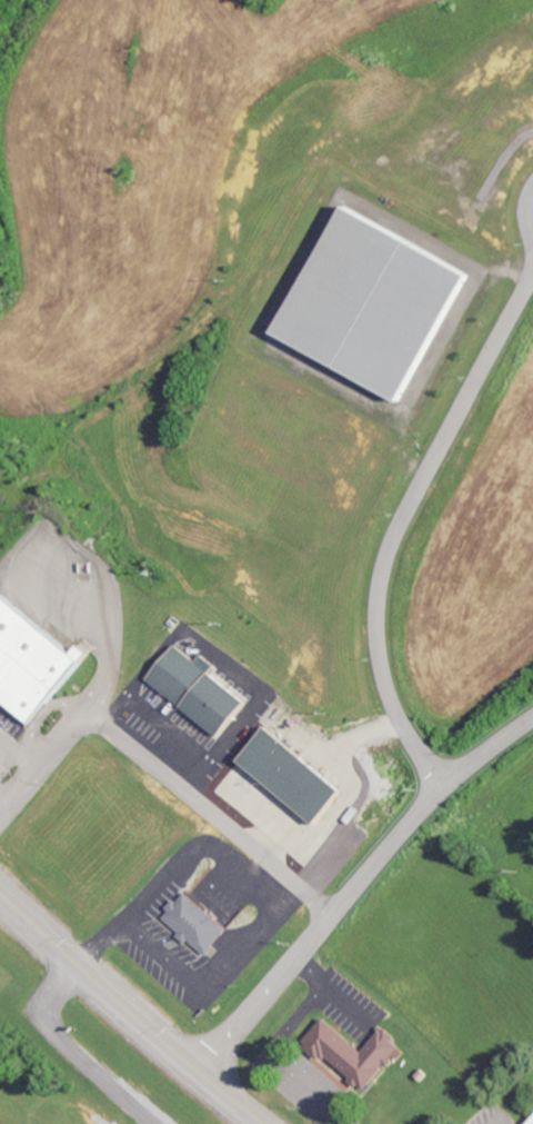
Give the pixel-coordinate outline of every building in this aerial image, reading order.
[(281,337),(410,399),(472,269),(343,207),(281,337)] [(93,652),(84,645),(79,651),(8,594),(0,604),(0,693),(36,722),(93,652)] [(219,736),(247,701),(209,671),(215,664),(202,654),(197,660),(177,645),(149,680),(219,736)] [(320,823),(346,789),(266,727),(240,761),(320,823)] [(162,917),(206,954),(229,927),(185,890),(162,917)] [(364,1049),(323,1016),(302,1043),(323,1059),(325,1057),(364,1088),(385,1062),(391,1066),(404,1049),(394,1041),(398,1035),(384,1024),(364,1049)]
